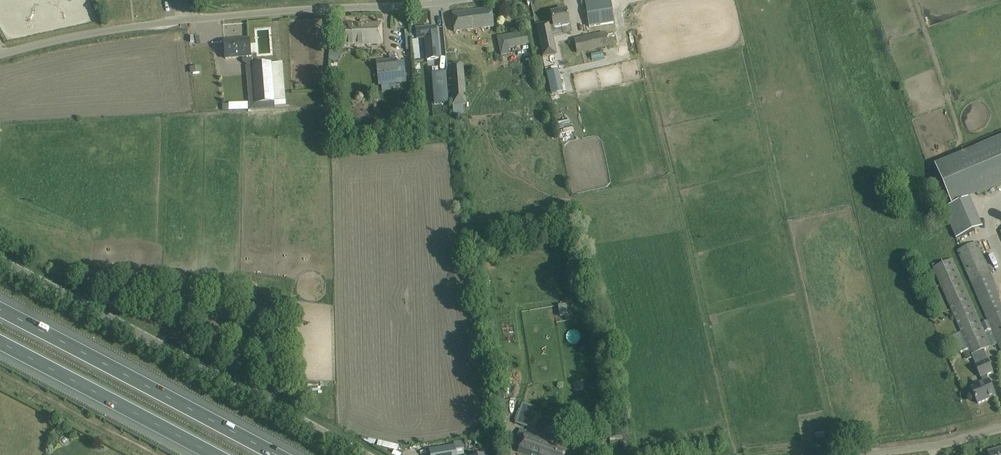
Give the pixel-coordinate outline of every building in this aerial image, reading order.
[(589,23),(613,18),(609,0),(584,0),(589,23)] [(492,8),(452,13),(454,32),(494,27),(492,8)] [(568,20),(566,11),(551,14),(553,27),(547,28),(546,24),(537,26),(543,56),(554,54),(550,34),(570,30),(568,20)] [(518,21),(520,30),(526,29),(525,20),(518,21)] [(382,45),(381,23),(341,24),(341,45),(341,46),(342,46),(382,45)] [(438,48),(436,27),(416,29),(417,39),(425,38),(426,49),(438,48)] [(530,43),(528,31),(497,37),(501,55),(509,54),(508,48),(530,43)] [(608,47),(605,32),(573,39),(576,54),(608,47)] [(224,42),(225,59),(245,57),(250,56),(249,39),(237,41),(237,42),(225,43),(224,42)] [(337,61),(342,52),(342,46),(341,46),(341,45),(329,46),(329,62),(337,61)] [(257,63),(257,56),(250,56),(245,57),(245,61),(248,63),(249,64),(251,63),(257,63)] [(397,59),(376,61),(378,86),(381,86),(382,92),(391,90),(391,87),(396,87),(395,84),(406,83),(404,61),(397,62),(397,59)] [(258,65),(252,65),(255,104),(273,102),(274,105),(285,104),(282,63),(270,64),(258,65)] [(463,73),(463,64),(450,65),(452,105),(465,104),(465,95),(459,96),(458,73),(463,73)] [(446,72),(432,73),(434,104),(448,103),(446,72)] [(249,110),(249,101),(229,102),(229,110),(249,110)] [(935,165),(952,206),(1000,185),(1000,137),(935,165)] [(988,320),(992,328),(1000,350),(1000,298),(977,243),(958,251),(988,320)] [(992,328),(988,320),(981,324),(953,259),(933,268),(969,350),(963,353),(966,361),(973,358),(972,355),(991,347),(984,332),(992,328)] [(993,372),(988,360),(976,365),(981,377),(984,383),(971,388),(978,404),(996,396),(989,380),(989,381),(986,375),(993,372)] [(533,410),(521,406),(515,423),(527,428),(533,410)] [(520,429),(517,438),(522,440),(518,452),(527,454),(532,454),(566,454),(568,448),(525,432),(525,430),(520,429)] [(454,446),(429,450),(430,454),(455,454),(454,446)]
